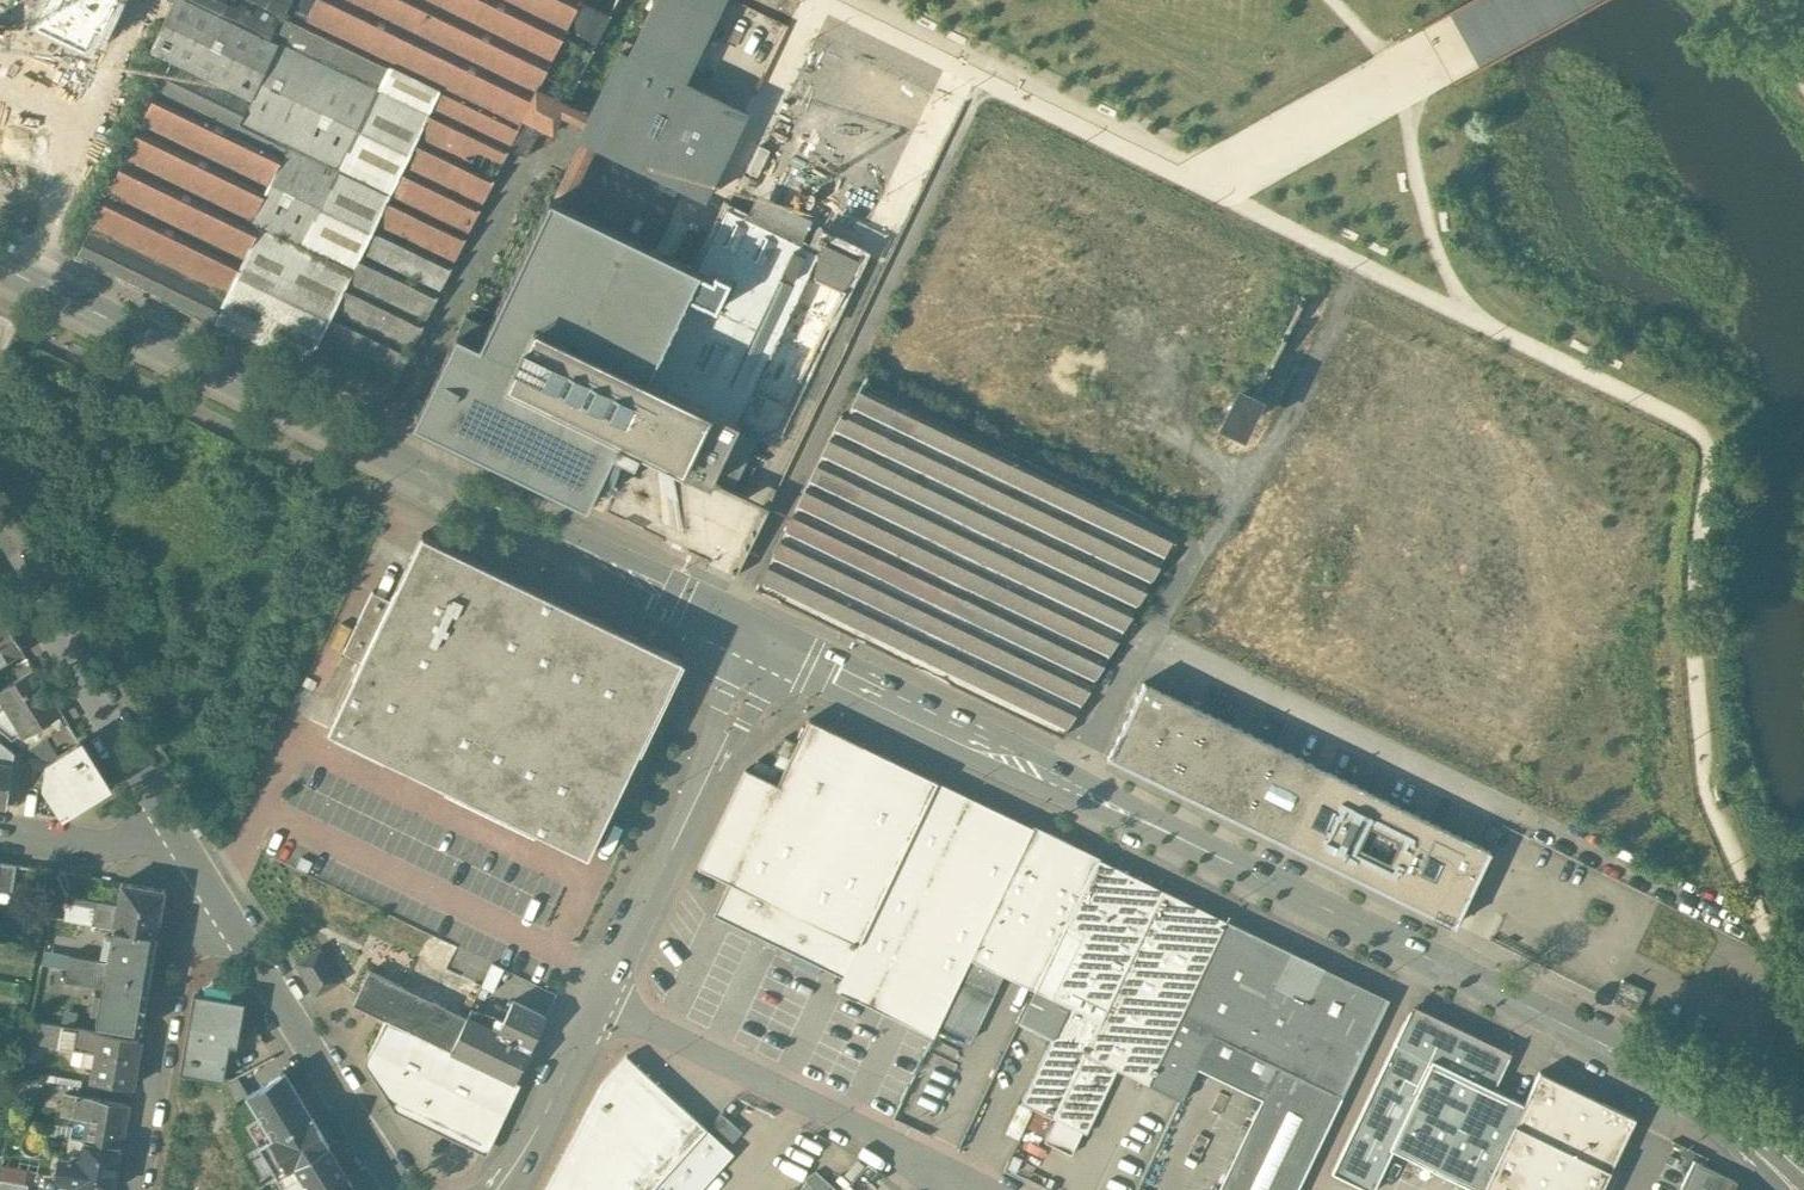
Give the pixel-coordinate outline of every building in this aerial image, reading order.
[(49,1),(32,35),(80,57),(91,35),(98,38),(117,0),(47,0),(49,1)] [(151,49),(172,59),(78,255),(77,255),(76,257),(205,320),(206,317),(213,320),(212,323),(385,407),(509,148),(512,149),(525,155),(525,156),(527,157),(541,127),(551,132),(553,133),(562,115),(568,103),(617,0),(173,0),(151,49)] [(627,40),(621,51),(591,114),(568,103),(562,115),(585,126),(579,138),(582,139),(596,146),(705,199),(746,114),(682,83),(724,0),(656,0),(645,23),(635,44),(627,40)] [(27,32),(9,70),(0,66),(0,135),(33,151),(80,57),(32,35),(27,32)] [(698,269),(567,205),(596,146),(582,139),(553,199),(550,197),(493,315),(485,311),(480,321),(466,315),(428,395),(427,395),(424,403),(423,403),(419,406),(417,411),(417,416),(415,422),(585,503),(621,437),(661,456),(710,479),(740,418),(775,435),(864,253),(826,235),(818,251),(727,208),(698,269)] [(1302,296),(1253,396),(1238,389),(1222,422),(1244,433),(1260,399),(1256,397),(1305,298),(1302,296)] [(1176,531),(869,377),(849,417),(841,415),(757,588),(1063,737),(1065,731),(1157,570),(1176,531)] [(683,659),(423,534),(389,604),(373,596),(375,592),(373,591),(344,652),(346,653),(348,648),(364,656),(328,730),(589,856),(683,659)] [(0,616),(0,667),(24,652),(1,615),(0,616)] [(25,738),(62,715),(63,714),(34,669),(0,690),(0,698),(25,738)] [(1490,852),(1144,683),(1108,757),(1455,925),(1490,852)] [(26,751),(67,724),(62,715),(25,738),(0,698),(0,728),(26,751)] [(778,784),(742,772),(694,869),(728,884),(713,915),(841,977),(938,781),(809,719),(778,784)] [(0,740),(0,762),(12,764),(14,752),(0,740)] [(54,761),(49,764),(45,787),(42,811),(64,814),(99,793),(94,784),(103,779),(81,744),(54,761)] [(53,759),(24,755),(20,783),(45,787),(49,764),(54,761),(53,759)] [(7,806),(12,764),(0,762),(0,805),(7,806)] [(938,781),(841,977),(890,1000),(939,1022),(1028,841),(1035,828),(938,781)] [(1028,841),(939,1022),(973,1039),(1004,974),(1036,989),(1099,859),(1046,833),(1035,828),(1028,841)] [(313,862),(302,857),(298,867),(308,872),(313,862)] [(1036,989),(1019,1024),(1052,1040),(1022,1102),(1054,1117),(1163,890),(1099,859),(1036,989)] [(0,862),(0,885),(8,887),(11,864),(0,862)] [(165,890),(121,882),(117,908),(114,927),(157,935),(165,890)] [(1149,1083),(1228,921),(1163,890),(1054,1117),(1082,1131),(1118,1068),(1149,1083)] [(117,908),(96,904),(93,923),(114,927),(117,908)] [(1228,921),(1149,1083),(1182,1099),(1198,1067),(1263,1098),(1218,1189),(1297,1189),(1390,999),(1228,921)] [(157,935),(114,927),(112,937),(105,936),(102,955),(109,956),(107,963),(106,974),(149,982),(157,935)] [(321,948),(296,963),(316,995),(341,981),(321,948)] [(107,963),(69,956),(67,967),(106,974),(107,963)] [(106,974),(67,967),(65,978),(104,985),(106,974)] [(467,1016),(371,970),(354,1004),(386,1019),(387,1019),(451,1050),(467,1016)] [(149,982),(106,974),(104,985),(103,991),(96,990),(93,1009),(99,1010),(97,1021),(141,1029),(149,982)] [(195,994),(181,1072),(223,1081),(226,1060),(215,1058),(218,1041),(237,1044),(244,1003),(236,1001),(237,993),(231,983),(213,980),(204,987),(203,995),(195,994)] [(547,1016),(513,1000),(498,1031),(532,1047),(547,1016)] [(1411,1009),(1332,1173),(1368,1189),(1374,1189),(1394,1150),(1478,1189),(1483,1189),(1524,1104),(1494,1089),(1510,1057),(1411,1009)] [(451,1050),(387,1019),(386,1019),(369,1055),(401,1105),(484,1145),(532,1047),(498,1031),(467,1016),(451,1050)] [(61,1023),(30,1018),(28,1028),(40,1030),(38,1041),(57,1044),(61,1023)] [(140,1039),(61,1023),(57,1044),(83,1049),(84,1043),(97,1045),(91,1078),(132,1086),(140,1039)] [(603,1083),(546,1189),(651,1189),(707,1129),(627,1056),(603,1083)] [(241,1074),(246,1084),(280,1067),(275,1057),(241,1074)] [(1540,1072),(1524,1104),(1483,1189),(1601,1189),(1636,1118),(1540,1072)] [(283,1073),(246,1095),(270,1136),(243,1152),(261,1183),(295,1164),(326,1146),(327,1145),(309,1114),(308,1115),(283,1073)] [(40,1077),(19,1074),(17,1088),(37,1092),(40,1077)] [(92,1098),(64,1093),(61,1112),(89,1117),(92,1098)] [(128,1104),(92,1098),(89,1117),(85,1139),(121,1145),(128,1104)] [(730,1146),(745,1131),(724,1110),(709,1125),(730,1146)] [(1082,1131),(1054,1117),(1043,1143),(1070,1155),(1082,1131)] [(1158,1131),(1133,1119),(1121,1144),(1146,1156),(1158,1131)] [(651,1189),(700,1189),(734,1153),(707,1129),(651,1189)] [(82,1138),(79,1156),(75,1184),(105,1189),(113,1189),(121,1145),(85,1139),(82,1138)] [(295,1164),(301,1174),(280,1187),(282,1189),(318,1189),(345,1174),(327,1145),(326,1146),(295,1164)] [(79,1156),(58,1153),(54,1180),(75,1184),(79,1156)] [(1694,1161),(1680,1189),(1735,1189),(1738,1183),(1734,1180),(1694,1161)] [(318,1189),(355,1189),(345,1174),(318,1189)] [(0,1180),(0,1189),(27,1189),(28,1185),(0,1180)]
